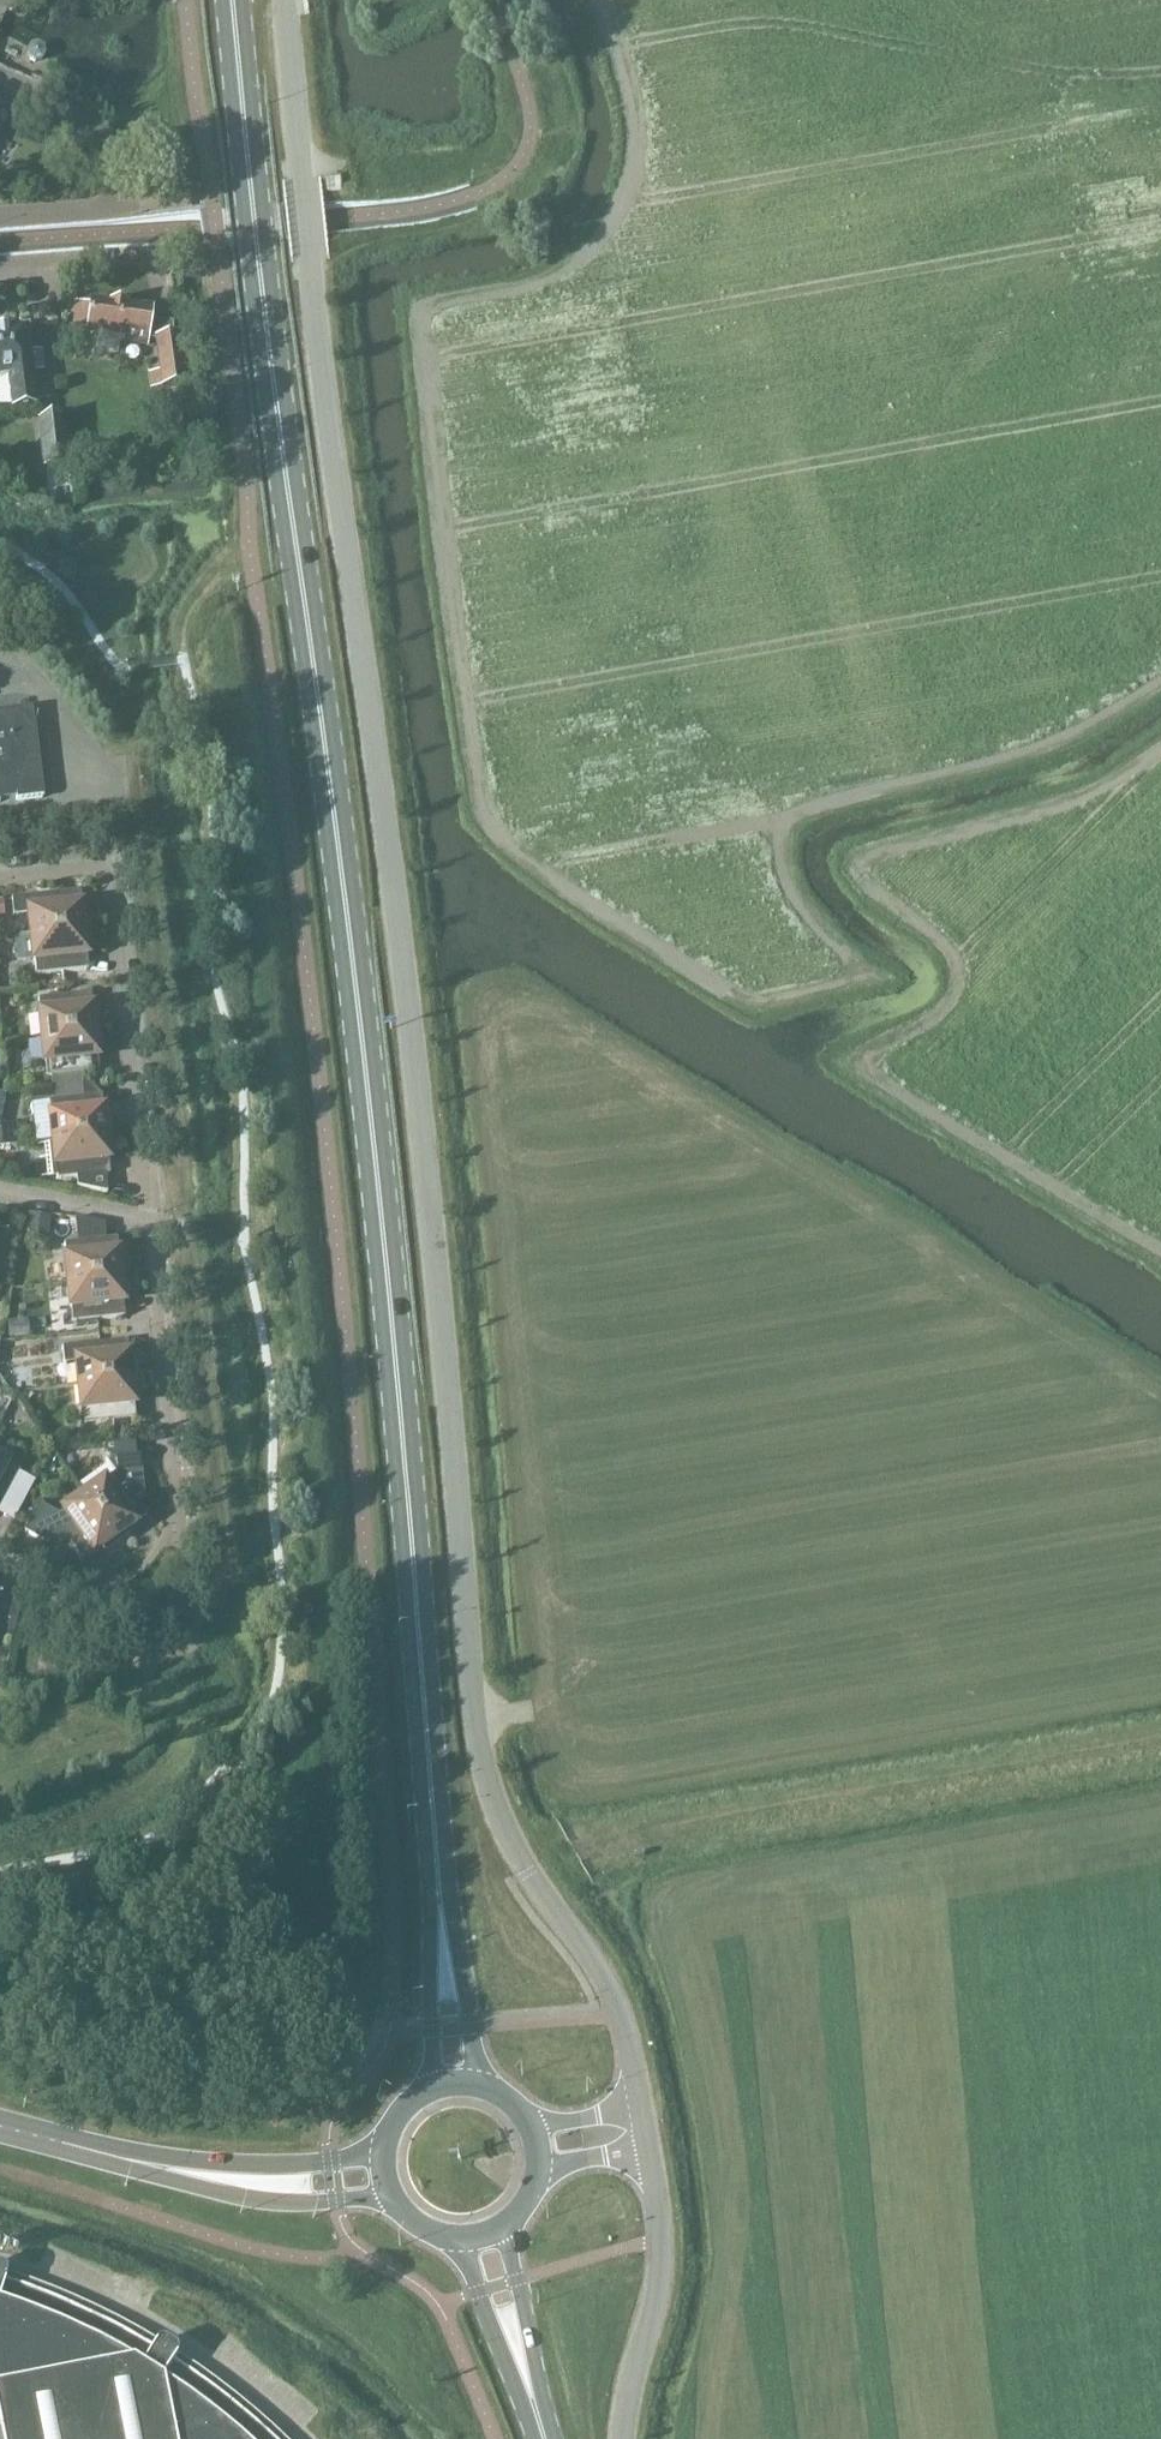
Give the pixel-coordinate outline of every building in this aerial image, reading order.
[(147,341),(155,342),(160,389),(184,386),(178,333),(173,334),(171,323),(150,320),(152,308),(90,299),(85,332),(86,332),(87,326),(123,331),(122,343),(146,346),(147,341)] [(27,328),(0,330),(0,376),(11,375),(15,409),(35,407),(31,363),(38,362),(37,352),(30,353),(27,328)] [(59,418),(37,420),(42,468),(64,466),(59,418)] [(42,799),(30,709),(0,713),(0,805),(42,799)] [(28,915),(30,937),(89,931),(87,914),(79,915),(79,908),(81,908),(79,892),(10,899),(12,917),(28,915)] [(89,931),(30,937),(33,962),(35,976),(88,970),(86,954),(83,955),(83,948),(91,947),(89,931)] [(38,1014),(41,1039),(100,1033),(98,1016),(90,1017),(89,1010),(92,1010),(90,994),(37,1000),(39,1014),(38,1014)] [(102,1050),(100,1033),(41,1039),(44,1064),(46,1078),(51,1077),(52,1089),(83,1085),(81,1074),(98,1072),(97,1056),(94,1057),(94,1050),(102,1050)] [(49,1116),(52,1141),(111,1135),(109,1118),(101,1119),(100,1112),(103,1112),(101,1096),(84,1098),(83,1085),(52,1089),(38,1090),(48,1102),(50,1116),(49,1116)] [(17,1146),(16,1124),(0,1126),(0,1147),(17,1146)] [(112,1152),(111,1135),(52,1141),(52,1142),(44,1143),(47,1177),(56,1177),(56,1180),(80,1178),(81,1187),(106,1193),(104,1175),(109,1175),(107,1159),(105,1159),(104,1152),(112,1152)] [(0,1163),(0,1175),(9,1174),(8,1162),(0,1163)] [(29,1214),(26,1232),(49,1236),(52,1218),(29,1214)] [(69,1219),(71,1241),(100,1239),(98,1216),(69,1219)] [(67,1284),(126,1278),(124,1261),(116,1262),(115,1255),(118,1255),(116,1239),(63,1245),(65,1259),(64,1259),(67,1284)] [(127,1294),(126,1278),(67,1284),(69,1309),(70,1309),(71,1323),(124,1317),(122,1301),(120,1302),(119,1295),(127,1294)] [(26,1319),(6,1321),(8,1337),(28,1335),(26,1319)] [(75,1364),(78,1386),(136,1380),(135,1363),(127,1364),(126,1358),(128,1357),(127,1341),(61,1348),(63,1365),(75,1364)] [(136,1380),(78,1386),(80,1411),(81,1411),(82,1425),(135,1420),(133,1404),(131,1404),(130,1397),(138,1397),(136,1380)] [(127,1439),(106,1440),(107,1454),(128,1452),(127,1439)] [(103,1481),(83,1496),(117,1544),(131,1534),(126,1528),(132,1524),(133,1526),(146,1517),(135,1501),(142,1496),(143,1496),(140,1456),(111,1458),(106,1462),(114,1474),(104,1482),(103,1481)] [(17,1473),(19,1470),(6,1464),(6,1463),(0,1460),(0,1506),(17,1473)] [(17,1473),(0,1506),(0,1516),(12,1522),(33,1482),(17,1473)] [(117,1544),(83,1496),(63,1511),(57,1515),(38,1505),(23,1532),(44,1543),(45,1541),(46,1541),(65,1540),(66,1540),(82,1562),(95,1553),(94,1551),(99,1547),(104,1554),(117,1544)] [(267,2430),(264,2434),(246,2419),(250,2415),(231,2400),(228,2404),(210,2390),(213,2386),(193,2372),(191,2376),(172,2363),(175,2358),(176,2356),(176,2354),(176,2352),(175,2350),(174,2349),(173,2347),(165,2343),(163,2342),(161,2341),(159,2342),(157,2342),(156,2343),(150,2350),(132,2338),(134,2334),(113,2323),(110,2327),(90,2317),(92,2313),(70,2303),(68,2307),(47,2298),(49,2294),(26,2285),(25,2290),(3,2282),(5,2277),(5,2273),(3,2270),(0,2268),(0,2438),(276,2438),(267,2430)]
